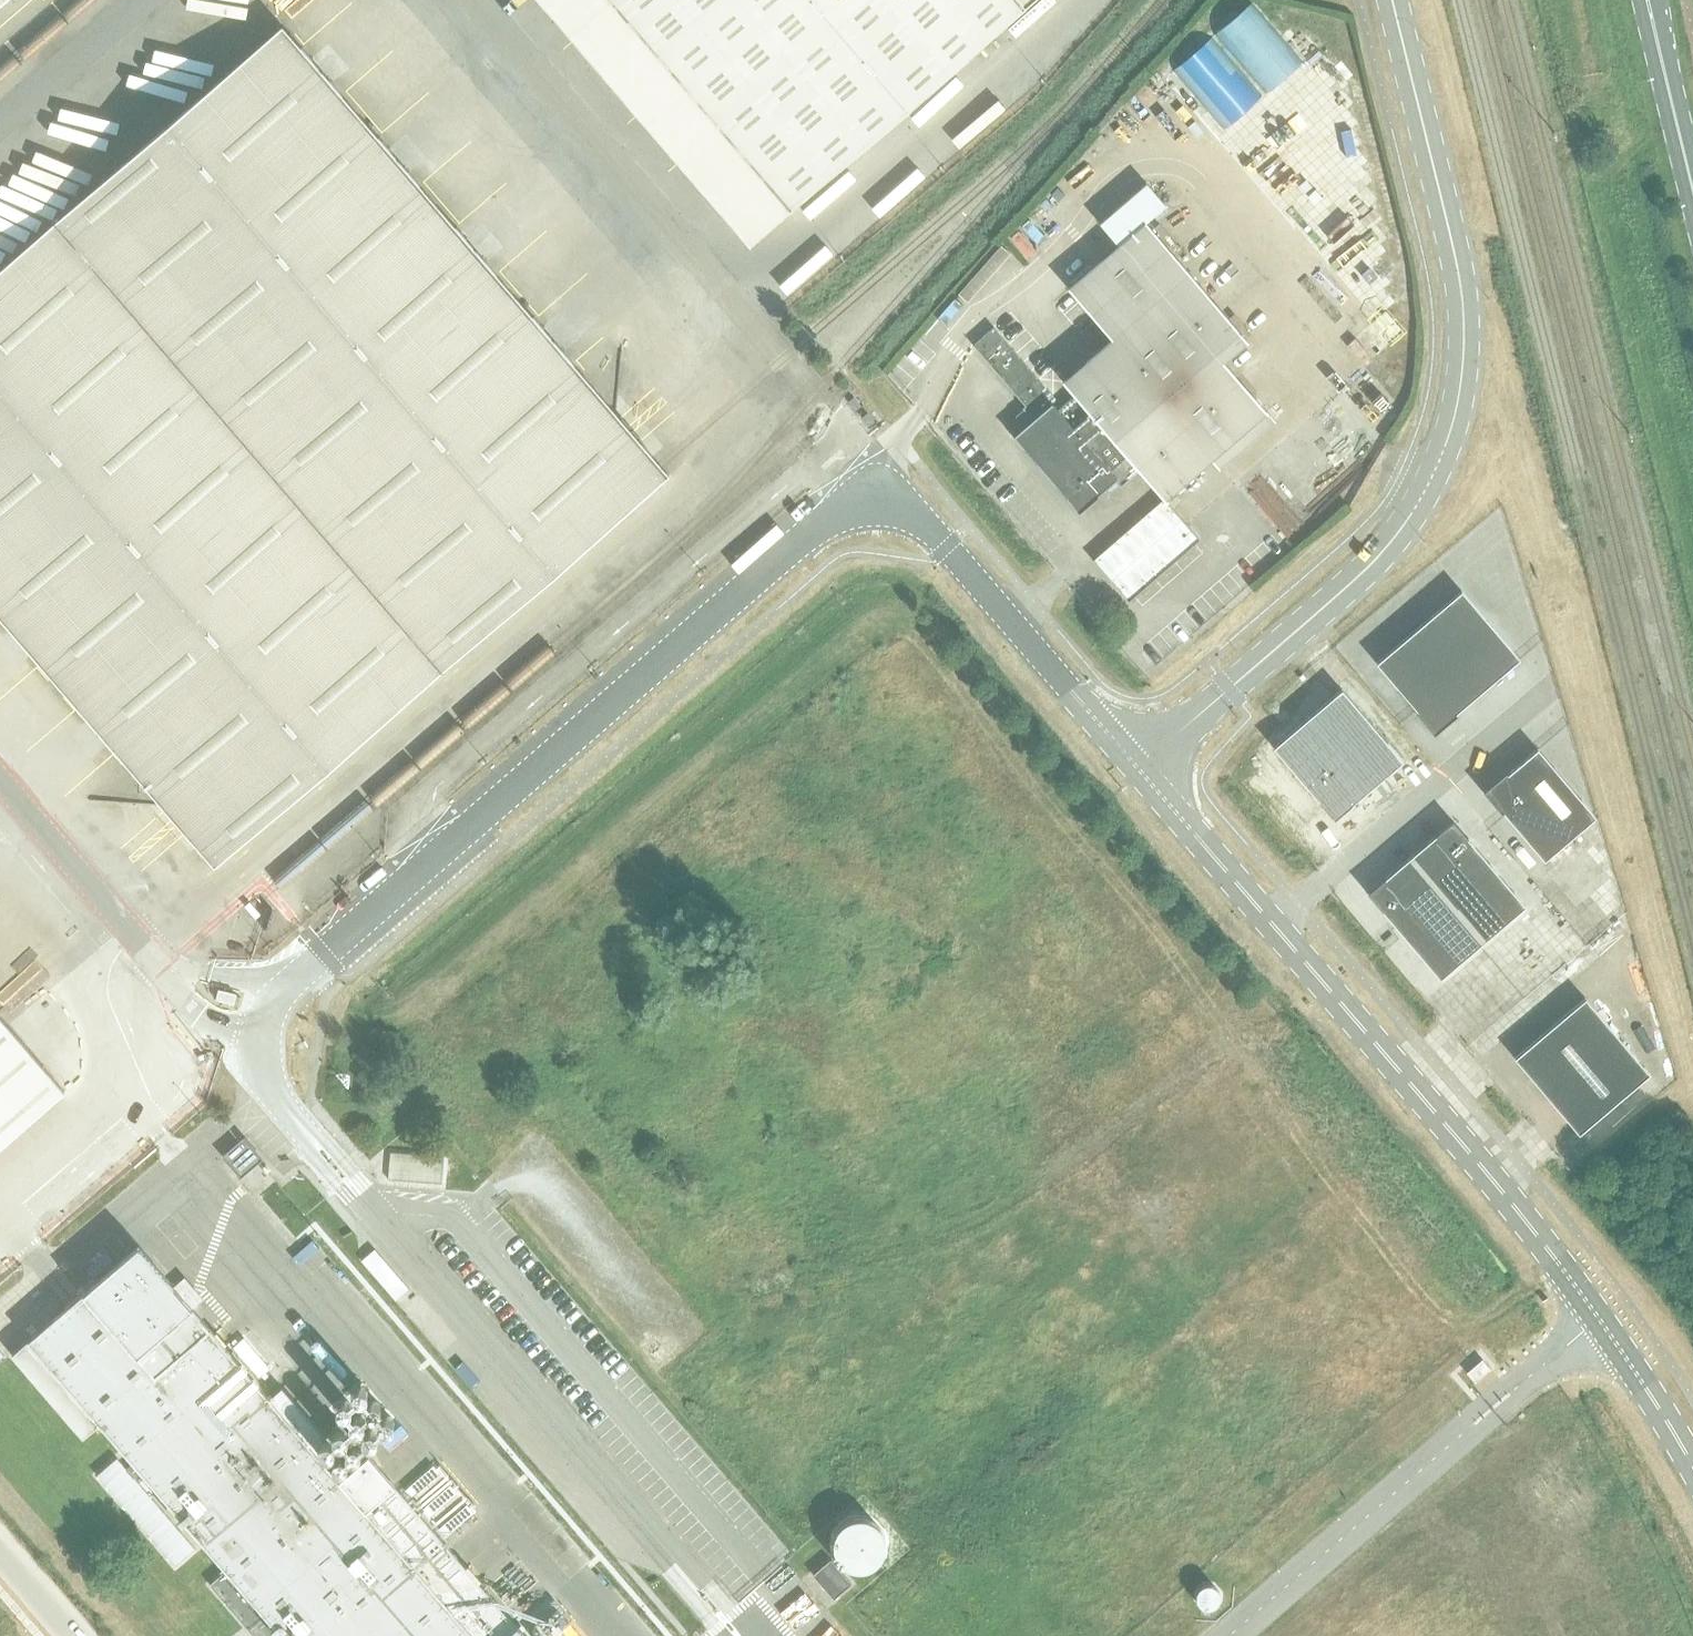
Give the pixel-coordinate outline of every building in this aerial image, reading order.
[(790,210),(1034,0),(609,0),(790,210)] [(1304,38),(1272,1),(1205,60),(1237,97),(1304,38)] [(102,735),(176,821),(215,866),(669,475),(662,467),(661,465),(283,27),(0,270),(0,616),(102,735)] [(1158,213),(1168,236),(1180,231),(1170,207),(1158,213)] [(1053,403),(1014,436),(1079,511),(1115,480),(1120,486),(1139,470),(1164,499),(1210,460),(1219,470),(1275,421),(1266,411),(1223,361),(1247,340),(1146,222),(1069,289),(1112,339),(1063,381),(1074,395),(1058,410),(1053,403)] [(1032,251),(1040,244),(1025,227),(1017,234),(1032,251)] [(1016,415),(1014,436),(1053,403),(1057,399),(994,326),(974,344),(1032,411),(1029,413),(1024,407),(1016,415)] [(1093,560),(1129,601),(1199,539),(1164,499),(1093,560)] [(1458,715),(1456,713),(1520,659),(1462,590),(1376,663),(1418,711),(1416,713),(1434,735),(1458,715)] [(1404,757),(1343,686),(1275,744),(1336,816),(1404,757)] [(1506,772),(1483,792),(1501,813),(1503,812),(1544,861),(1596,817),(1538,748),(1507,774),(1506,772)] [(1453,820),(1368,893),(1440,978),(1525,906),(1453,820)] [(236,994),(218,989),(215,1000),(234,1004),(236,994)] [(1650,1073),(1585,998),(1515,1058),(1579,1133),(1650,1073)] [(65,1091),(0,1015),(0,1147),(65,1091)] [(234,1161),(242,1171),(257,1158),(244,1143),(225,1159),(229,1164),(234,1161)] [(446,1181),(447,1155),(392,1152),(391,1178),(446,1181)] [(312,1217),(291,1231),(298,1243),(319,1229),(312,1217)] [(12,1355),(83,1437),(100,1423),(133,1461),(141,1471),(226,1570),(210,1583),(256,1635),(526,1635),(517,1626),(342,1423),(325,1437),(282,1387),(270,1398),(193,1308),(199,1303),(180,1281),(174,1286),(139,1245),(102,1277),(66,1308),(52,1320),(12,1355)] [(234,1348),(259,1377),(269,1369),(244,1340),(234,1348)] [(1482,1358),(1467,1371),(1475,1381),(1490,1368),(1482,1358)] [(349,1421),(349,1422),(349,1423),(349,1424),(350,1425),(350,1427),(351,1428),(352,1429),(353,1429),(355,1430),(356,1430),(358,1430),(359,1430),(360,1429),(362,1428),(363,1427),(364,1426),(364,1424),(365,1423),(365,1422),(364,1420),(364,1419),(363,1418),(363,1417),(362,1416),(360,1415),(359,1415),(357,1415),(356,1415),(354,1415),(353,1416),(352,1417),(351,1418),(350,1420),(349,1421)] [(141,1471),(133,1461),(126,1467),(117,1456),(97,1473),(175,1563),(195,1546),(134,1476),(141,1471)] [(824,1524),(858,1576),(902,1549),(868,1496),(824,1524)] [(831,1558),(812,1573),(834,1597),(851,1582),(831,1558)] [(783,1607),(798,1624),(821,1603),(806,1587),(783,1607)] [(822,1635),(847,1635),(848,1635),(838,1622),(822,1635)]
